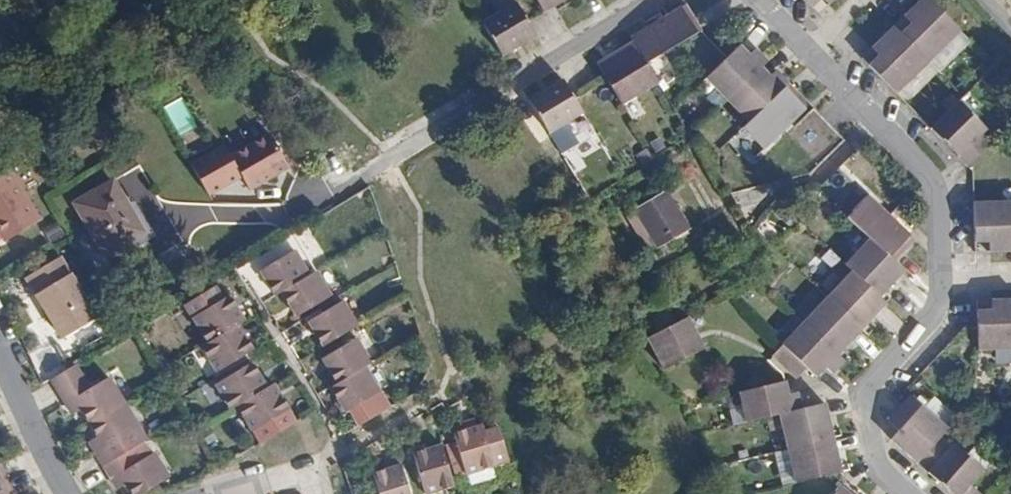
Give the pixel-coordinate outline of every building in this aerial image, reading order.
[(498,13),(516,2),(515,0),(495,0),(491,2),(498,13)] [(562,0),(536,0),(543,11),(562,0)] [(899,34),(927,62),(929,60),(958,31),(927,0),(920,0),(903,16),(910,24),(899,34)] [(516,2),(498,13),(482,23),(502,56),(536,35),(516,2)] [(634,43),(646,63),(701,31),(686,5),(631,36),(634,43)] [(927,62),(899,34),(892,27),(872,48),(878,55),(869,65),(896,93),(901,87),(927,62)] [(967,40),(958,31),(929,60),(939,70),(967,40)] [(659,85),(646,63),(634,43),(598,63),(623,105),(635,98),(659,85)] [(715,89),(726,100),(760,67),(766,61),(755,50),(748,56),(739,45),(705,80),(715,89)] [(937,72),(927,62),(901,87),(911,97),(937,72)] [(726,100),(737,113),(747,122),(788,83),(775,70),(770,76),(760,67),(726,100)] [(550,134),(566,124),(583,115),(563,81),(529,100),(550,134)] [(747,122),(742,128),(754,140),(762,149),(809,104),(788,83),(747,122)] [(717,110),(726,100),(715,89),(705,98),(717,110)] [(967,92),(957,101),(968,113),(977,102),(967,92)] [(183,97),(166,105),(179,135),(196,128),(183,97)] [(641,109),(635,98),(623,105),(629,115),(641,109)] [(988,145),(980,134),(984,130),(968,113),(957,101),(930,128),(966,166),(988,145)] [(747,122),(737,113),(729,120),(738,131),(742,128),(747,122)] [(583,115),(566,124),(571,134),(589,125),(583,115)] [(269,134),(230,156),(250,190),(289,167),(269,134)] [(762,149),(754,140),(745,147),(754,157),(762,149)] [(5,241),(39,220),(7,169),(0,173),(0,233),(5,241)] [(143,232),(111,180),(73,203),(104,255),(143,232)] [(857,206),(867,196),(857,186),(847,196),(857,206)] [(1000,202),(1010,202),(1010,188),(1000,188),(1000,202)] [(686,227),(664,191),(636,208),(635,210),(627,214),(648,250),(686,227)] [(909,236),(867,196),(857,206),(846,218),(860,232),(868,239),(887,258),(909,236)] [(1000,202),(972,203),(973,242),(986,242),(987,251),(1010,251),(1010,202),(1000,202)] [(858,249),(868,239),(860,232),(850,240),(858,249)] [(902,272),(887,258),(868,239),(858,249),(844,263),(851,271),(878,296),(902,272)] [(291,251),(266,267),(260,271),(275,295),(280,292),(308,276),(291,251)] [(93,319),(57,258),(24,277),(59,339),(93,319)] [(851,271),(844,263),(841,261),(831,273),(840,282),(851,271)] [(885,304),(878,296),(851,271),(840,282),(827,297),(860,329),(885,304)] [(329,295),(314,272),(308,276),(280,292),(295,315),(306,309),(329,295)] [(222,299),(214,286),(184,303),(208,342),(237,325),(243,321),(228,296),(222,299)] [(816,308),(827,297),(817,288),(807,298),(816,308)] [(835,355),(860,329),(827,297),(816,308),(802,324),(835,355)] [(989,300),(990,309),(975,311),(977,350),(994,350),(1010,349),(1010,300),(989,300)] [(327,344),(356,326),(341,301),(311,318),(307,321),(322,346),(327,344)] [(783,325),(792,334),(802,324),(792,314),(783,325)] [(689,317),(665,329),(647,339),(663,369),(704,348),(689,317)] [(842,361),(835,355),(802,324),(792,334),(772,356),(794,378),(805,367),(815,376),(824,367),(831,373),(842,361)] [(237,325),(208,342),(201,347),(216,371),(240,358),(252,350),(237,325)] [(363,367),(369,364),(354,339),(331,351),(322,358),(336,383),(363,367)] [(994,350),(994,363),(1010,363),(1010,349),(994,350)] [(251,363),(245,366),(214,384),(229,409),(236,405),(266,387),(251,363)] [(74,364),(50,379),(65,403),(74,398),(80,408),(88,422),(122,402),(107,377),(88,387),(74,364)] [(330,387),(344,411),(345,411),(356,428),(388,409),(363,367),(336,383),(330,387)] [(738,393),(742,408),(745,423),(767,418),(779,415),(799,410),(796,393),(787,394),(784,382),(738,393)] [(266,387),(236,405),(252,431),(288,410),(273,385),(266,387)] [(918,396),(912,401),(945,430),(955,419),(932,399),(927,404),(918,396)] [(71,413),(80,408),(74,398),(65,403),(71,413)] [(889,440),(916,464),(937,440),(945,430),(912,401),(910,398),(888,420),(899,431),(889,440)] [(145,439),(122,402),(88,422),(97,435),(104,447),(95,453),(102,465),(127,451),(145,440),(145,439)] [(824,404),(799,410),(779,415),(782,429),(787,449),(832,439),(824,404)] [(745,423),(742,408),(730,411),(732,426),(745,423)] [(779,415),(767,418),(770,431),(782,429),(779,415)] [(195,430),(203,425),(196,416),(189,420),(195,430)] [(465,474),(508,461),(498,428),(483,432),(481,426),(452,435),(454,441),(465,474)] [(87,441),(95,453),(104,447),(97,435),(87,441)] [(840,472),(832,439),(787,449),(790,464),(794,483),(840,472)] [(969,484),(982,470),(971,460),(953,444),(948,449),(937,440),(916,464),(952,493),(960,493),(969,484)] [(441,446),(450,478),(465,474),(454,441),(441,446)] [(453,487),(450,478),(441,446),(413,455),(415,461),(425,493),(428,493),(453,487)] [(790,464),(787,449),(774,452),(777,466),(790,464)] [(971,460),(982,470),(991,460),(980,449),(971,460)] [(154,487),(169,478),(152,453),(134,463),(127,451),(102,465),(110,479),(120,473),(126,484),(132,493),(141,493),(154,487)] [(401,465),(372,474),(378,493),(410,493),(401,465)] [(117,489),(126,484),(120,473),(110,479),(117,489)] [(0,479),(0,493),(7,493),(6,492),(11,490),(5,477),(0,479)] [(969,484),(960,493),(980,493),(969,484)]
